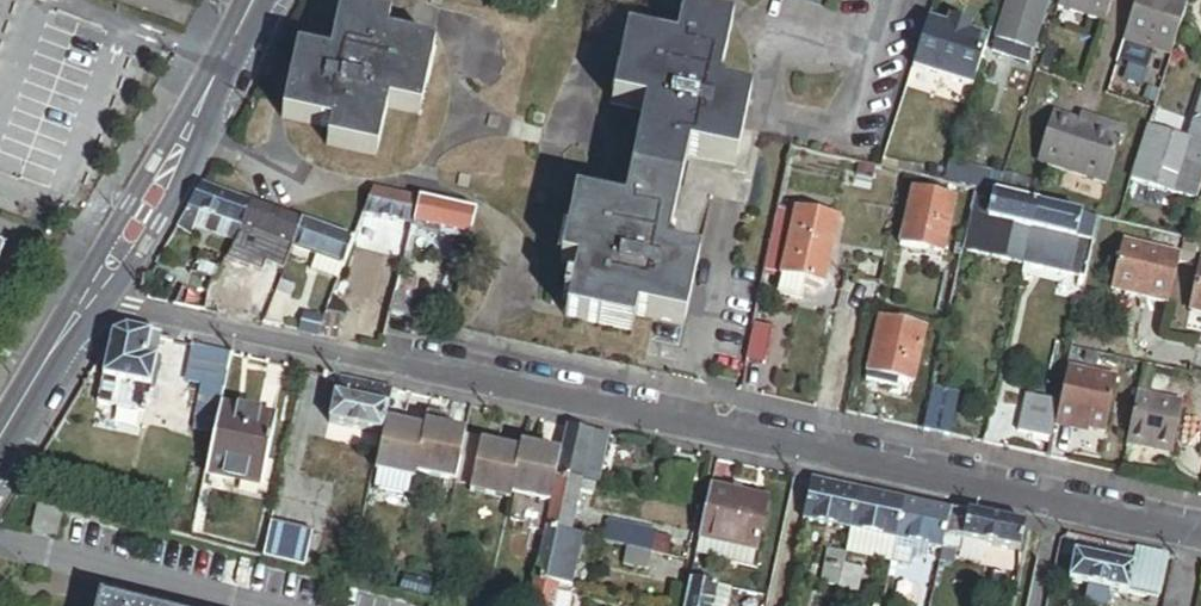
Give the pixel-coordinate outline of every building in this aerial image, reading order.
[(992,53),(1027,64),(1048,0),(1009,0),(992,53)] [(1056,13),(1103,28),(1112,0),(1060,0),(1056,13)] [(1120,48),(1168,63),(1186,5),(1171,0),(1136,0),(1120,48)] [(338,44),(346,10),(339,8),(331,43),(338,44)] [(388,20),(346,10),(338,44),(331,43),(327,59),(296,51),(287,87),(294,88),(287,121),(329,130),(325,146),(369,156),(377,122),(383,124),(387,107),(414,113),(421,80),(427,81),(435,49),(384,37),(388,20)] [(910,71),(970,91),(985,45),(965,39),(972,19),(951,12),(945,32),(925,26),(910,71)] [(714,59),(721,61),(728,27),(680,17),(673,49),(623,39),(616,72),(624,74),(617,106),(642,112),(650,113),(643,146),(635,145),(622,211),(574,201),(567,234),(573,235),(566,269),(575,271),(571,291),(565,290),(562,307),(568,308),(566,320),(598,326),(600,320),(633,327),(635,319),(683,329),(690,295),(683,293),(690,259),(666,254),(686,156),(733,165),(739,132),(733,131),(740,98),(714,93),(707,91),(714,59)] [(714,93),(721,61),(714,59),(707,91),(714,93)] [(624,74),(616,72),(609,105),(617,106),(624,74)] [(419,114),(427,81),(421,80),(414,113),(419,114)] [(294,88),(287,87),(280,119),(287,121),(294,88)] [(1200,149),(1200,96),(1186,144),(1200,149)] [(746,100),(740,98),(733,131),(739,132),(746,100)] [(642,112),(635,145),(643,146),(650,113),(642,112)] [(1102,189),(1117,140),(1076,127),(1052,120),(1037,169),(1102,189)] [(1076,127),(1117,140),(1119,132),(1078,120),(1076,127)] [(375,158),(383,124),(377,122),(369,156),(375,158)] [(1169,194),(1186,144),(1147,131),(1131,182),(1169,194)] [(1196,203),(1198,194),(1200,186),(1200,149),(1186,144),(1169,194),(1196,203)] [(955,172),(951,188),(972,193),(985,196),(988,180),(955,172)] [(248,205),(203,189),(176,234),(187,240),(189,231),(192,214),(236,229),(248,205)] [(409,226),(416,199),(369,189),(363,215),(387,220),(409,226)] [(985,196),(972,193),(967,215),(1031,230),(1034,207),(985,196)] [(417,227),(468,239),(474,213),(416,199),(409,226),(417,227)] [(950,211),(908,201),(900,245),(942,254),(950,211)] [(292,248),(302,223),(248,205),(236,229),(228,246),(255,256),(262,238),(292,248)] [(1097,222),(1034,207),(1031,230),(1093,244),(1097,222)] [(795,214),(777,210),(764,272),(783,275),(795,214)] [(228,246),(236,229),(192,214),(189,231),(228,246)] [(795,214),(783,275),(803,279),(824,283),(836,222),(795,214)] [(387,220),(363,215),(359,227),(384,233),(387,220)] [(1031,230),(967,215),(959,251),(1023,265),(1031,230)] [(406,238),(409,226),(387,220),(384,233),(406,238)] [(339,282),(354,241),(302,223),(292,248),(319,257),(314,274),(339,282)] [(413,240),(417,227),(409,226),(406,238),(413,240)] [(1085,279),(1093,244),(1031,230),(1023,265),(1085,279)] [(560,268),(566,269),(573,235),(567,234),(560,268)] [(406,238),(400,264),(406,266),(413,240),(406,238)] [(1110,296),(1167,309),(1178,261),(1121,248),(1110,296)] [(697,261),(690,259),(683,293),(690,295),(697,261)] [(169,306),(175,307),(198,312),(202,293),(206,294),(215,274),(194,264),(169,306)] [(1199,265),(1189,312),(1200,315),(1200,266),(1199,265)] [(224,273),(217,271),(215,274),(206,294),(222,298),(233,270),(227,268),(224,273)] [(803,279),(783,275),(779,292),(799,296),(803,279)] [(397,278),(388,315),(417,322),(421,309),(410,307),(416,282),(397,278)] [(318,338),(336,342),(342,317),(327,312),(325,319),(318,338)] [(297,334),(318,338),(325,319),(303,314),(297,334)] [(632,333),(633,327),(600,320),(598,326),(632,333)] [(875,322),(863,382),(894,389),(897,373),(913,376),(922,331),(875,322)] [(752,325),(744,361),(766,366),(774,330),(752,325)] [(113,339),(92,375),(103,377),(103,380),(148,390),(154,362),(151,361),(153,352),(145,351),(147,339),(123,333),(113,339)] [(151,361),(154,362),(159,341),(147,339),(145,351),(153,352),(151,361)] [(231,356),(193,349),(186,385),(201,388),(192,434),(215,439),(220,409),(231,356)] [(1116,378),(1066,368),(1059,404),(1055,422),(1074,426),(1075,423),(1105,429),(1116,378)] [(338,380),(330,378),(327,391),(335,393),(338,380)] [(148,390),(103,380),(97,407),(143,417),(148,390)] [(391,391),(338,380),(335,393),(329,423),(381,434),(383,428),(391,391)] [(958,396),(929,390),(921,430),(949,436),(958,396)] [(1137,396),(1126,445),(1147,449),(1148,441),(1176,447),(1184,406),(1137,396)] [(1019,432),(1052,438),(1055,422),(1059,404),(1027,397),(1019,432)] [(215,439),(207,477),(239,484),(262,488),(268,458),(276,421),(220,409),(215,439)] [(383,428),(381,434),(369,491),(409,500),(414,476),(451,484),(461,441),(461,439),(423,431),(422,436),(383,428)] [(589,434),(566,429),(559,461),(555,479),(579,484),(589,434)] [(609,438),(589,434),(579,484),(595,487),(600,488),(609,438)] [(472,488),(480,450),(481,445),(461,441),(451,484),(472,488)] [(1174,455),(1176,447),(1148,441),(1147,449),(1174,455)] [(555,479),(559,461),(520,452),(518,457),(480,450),(472,488),(471,494),(509,502),(510,497),(550,505),(555,479)] [(262,488),(239,484),(237,492),(268,499),(275,459),(268,458),(262,488)] [(579,484),(555,479),(550,505),(544,532),(567,537),(576,496),(579,484)] [(856,492),(810,482),(802,522),(848,531),(856,492)] [(595,487),(579,484),(576,496),(592,499),(595,487)] [(731,494),(709,490),(699,542),(752,552),(763,501),(740,496),(742,489),(733,487),(731,494)] [(903,502),(856,492),(848,531),(894,541),(903,502)] [(949,511),(903,502),(894,541),(911,545),(926,548),(940,551),(949,511)] [(63,517),(41,510),(34,537),(57,542),(63,517)] [(1023,527),(949,511),(940,551),(960,555),(963,541),(1018,553),(1023,527)] [(271,524),(262,562),(303,572),(312,534),(271,524)] [(621,548),(648,554),(652,534),(606,524),(602,544),(621,548)] [(894,541),(848,531),(843,555),(863,559),(863,562),(889,566),(891,556),(894,541)] [(567,537),(544,532),(533,582),(556,586),(567,537)] [(582,540),(567,537),(556,586),(572,590),(582,540)] [(1078,539),(1066,537),(1061,558),(1074,560),(1078,539)] [(1165,558),(1078,539),(1074,560),(1069,582),(1088,586),(1107,590),(1156,601),(1165,558)] [(911,545),(894,541),(891,556),(908,560),(911,545)] [(749,570),(752,552),(699,542),(695,559),(749,570)] [(923,563),(926,548),(911,545),(908,560),(923,563)] [(648,554),(621,548),(617,567),(644,573),(648,554)] [(821,588),(836,591),(837,589),(841,567),(843,555),(828,552),(821,588)] [(861,571),(841,567),(837,589),(857,593),(861,571)] [(528,605),(552,605),(555,593),(556,586),(533,582),(528,605)] [(718,589),(690,584),(685,605),(714,605),(718,589)] [(1105,599),(1107,590),(1088,586),(1086,595),(1105,599)] [(735,593),(718,589),(714,605),(732,605),(735,593)] [(555,593),(552,605),(571,605),(573,597),(555,593)] [(1086,595),(1084,605),(1104,605),(1105,599),(1086,595)]
